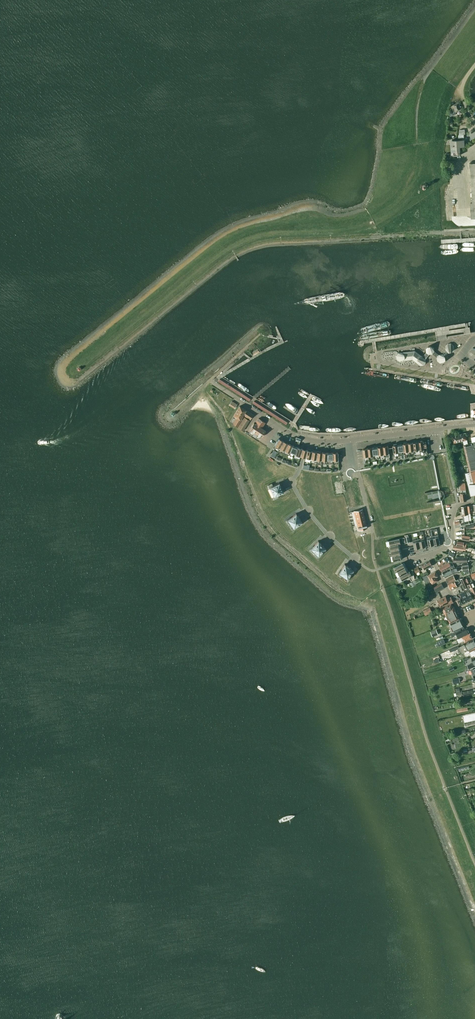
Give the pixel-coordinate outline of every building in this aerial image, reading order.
[(456,111),(461,109),(458,103),(453,105),(451,106),(453,110),(451,111),(452,113),(453,115),(454,115),(456,114),(455,112),(456,111)] [(464,144),(464,140),(452,140),(452,151),(451,151),(451,155),(460,155),(460,151),(460,147),(463,146),(463,144),(464,144)] [(453,190),(445,191),(445,214),(454,214),(453,190)] [(451,343),(448,343),(445,346),(446,349),(448,351),(450,351),(452,351),(454,348),(453,345),(451,343)] [(442,354),(439,355),(434,351),(434,348),(431,346),(428,346),(426,349),(426,352),(429,354),(432,354),(437,357),(437,360),(440,362),(443,362),(445,359),(445,356),(442,354)] [(426,362),(425,359),(422,357),(415,351),(414,348),(411,348),(411,351),(398,353),(396,355),(397,359),(399,361),(412,359),(415,361),(420,365),(424,365),(425,363),(426,362)] [(250,400),(219,379),(217,381),(249,401),(250,400)] [(253,401),(251,403),(286,425),(287,423),(253,401)] [(244,417),(242,416),(246,410),(239,406),(233,415),(230,421),(232,423),(232,424),(237,427),(244,417)] [(250,419),(253,414),(246,410),(243,415),(250,419)] [(243,430),(249,420),(244,417),(238,427),(243,430)] [(251,430),(249,433),(258,439),(260,436),(261,437),(265,430),(261,428),(265,422),(258,418),(255,423),(254,423),(249,429),(251,430)] [(464,444),(468,444),(467,439),(465,433),(452,436),(453,442),(463,440),(464,445),(464,444)] [(467,467),(468,471),(470,471),(474,470),(474,454),(474,437),(471,437),(472,442),(470,443),(468,444),(464,444),(464,445),(469,467),(467,467)] [(279,448),(283,441),(278,438),(274,445),(279,448)] [(279,448),(284,451),(287,443),(283,441),(279,448)] [(418,442),(419,450),(424,449),(424,451),(427,450),(426,442),(424,442),(423,441),(418,442)] [(284,451),(289,453),(292,445),(287,443),(284,451)] [(289,453),(294,455),(297,447),(292,445),(289,453)] [(465,473),(470,496),(474,495),(474,478),(474,477),(474,475),(474,474),(474,475),(474,474),(474,471),(473,471),(465,473)] [(280,483),(279,482),(269,487),(274,497),(284,492),(283,491),(279,483),(280,483)] [(340,482),(334,484),(336,494),(342,492),(340,482)] [(469,521),(469,520),(466,506),(461,507),(462,515),(463,515),(463,519),(459,520),(455,521),(455,524),(460,523),(469,521)] [(362,509),(361,509),(352,511),(351,512),(354,525),(355,525),(357,530),(367,528),(362,509)] [(286,519),(290,524),(299,518),(296,514),(297,513),(296,512),(286,519)] [(299,518),(290,524),(293,529),(303,522),(302,521),(301,521),(299,518)] [(432,536),(435,547),(440,545),(438,535),(432,536)] [(429,548),(435,547),(432,536),(426,537),(429,548)] [(399,543),(399,544),(400,543),(400,544),(406,543),(404,537),(389,540),(388,540),(389,545),(399,543)] [(424,538),(418,539),(420,550),(426,548),(424,538)] [(420,550),(418,539),(412,540),(415,551),(420,550)] [(319,541),(318,540),(310,548),(318,556),(326,548),(325,547),(325,548),(318,541),(319,541)] [(439,566),(449,561),(447,557),(445,558),(437,562),(439,566)] [(420,571),(419,569),(423,567),(424,569),(432,565),(429,560),(418,566),(414,568),(416,573),(420,571)] [(448,563),(439,567),(442,571),(446,569),(447,570),(451,568),(454,568),(455,567),(452,562),(449,562),(449,561),(447,562),(448,563)] [(395,566),(397,571),(406,567),(403,562),(395,566)] [(338,573),(342,576),(349,567),(345,564),(344,563),(338,573)] [(349,567),(342,576),(347,579),(354,570),(353,569),(352,570),(349,567)] [(406,567),(397,571),(399,576),(408,571),(406,567)] [(447,570),(442,572),(444,576),(452,573),(458,570),(456,567),(454,568),(451,568),(447,570)] [(408,571),(399,576),(402,580),(409,577),(411,581),(415,579),(412,569),(408,571)] [(438,581),(436,577),(438,576),(435,571),(427,576),(427,577),(428,576),(429,578),(428,579),(427,578),(424,580),(426,583),(430,580),(432,584),(438,581)] [(448,584),(455,580),(453,575),(446,579),(448,584)] [(459,593),(461,597),(464,603),(474,598),(470,587),(469,588),(464,577),(460,578),(461,581),(463,584),(460,586),(462,590),(463,590),(464,591),(459,593)] [(461,581),(460,578),(458,579),(448,584),(450,589),(457,586),(456,584),(459,582),(461,581)] [(437,592),(444,588),(441,583),(431,588),(432,589),(431,590),(432,591),(435,589),(437,592)] [(459,605),(464,603),(461,597),(459,598),(457,595),(454,596),(456,599),(457,602),(459,605)] [(437,600),(440,608),(453,602),(450,597),(446,599),(445,596),(437,600)] [(449,623),(459,618),(453,606),(452,606),(451,603),(442,607),(449,623)] [(452,632),(464,626),(463,625),(462,624),(463,623),(461,618),(450,623),(451,623),(453,626),(450,627),(452,632)] [(460,637),(470,633),(467,627),(461,630),(460,629),(456,631),(457,633),(459,632),(461,636),(460,636),(460,637)] [(465,642),(473,638),(470,633),(457,639),(458,642),(463,640),(465,642)] [(468,650),(474,646),(474,642),(473,639),(464,644),(458,647),(462,652),(465,651),(467,649),(468,650)] [(468,650),(464,652),(466,655),(469,653),(469,652),(470,652),(472,657),(474,655),(474,646),(468,650)]
